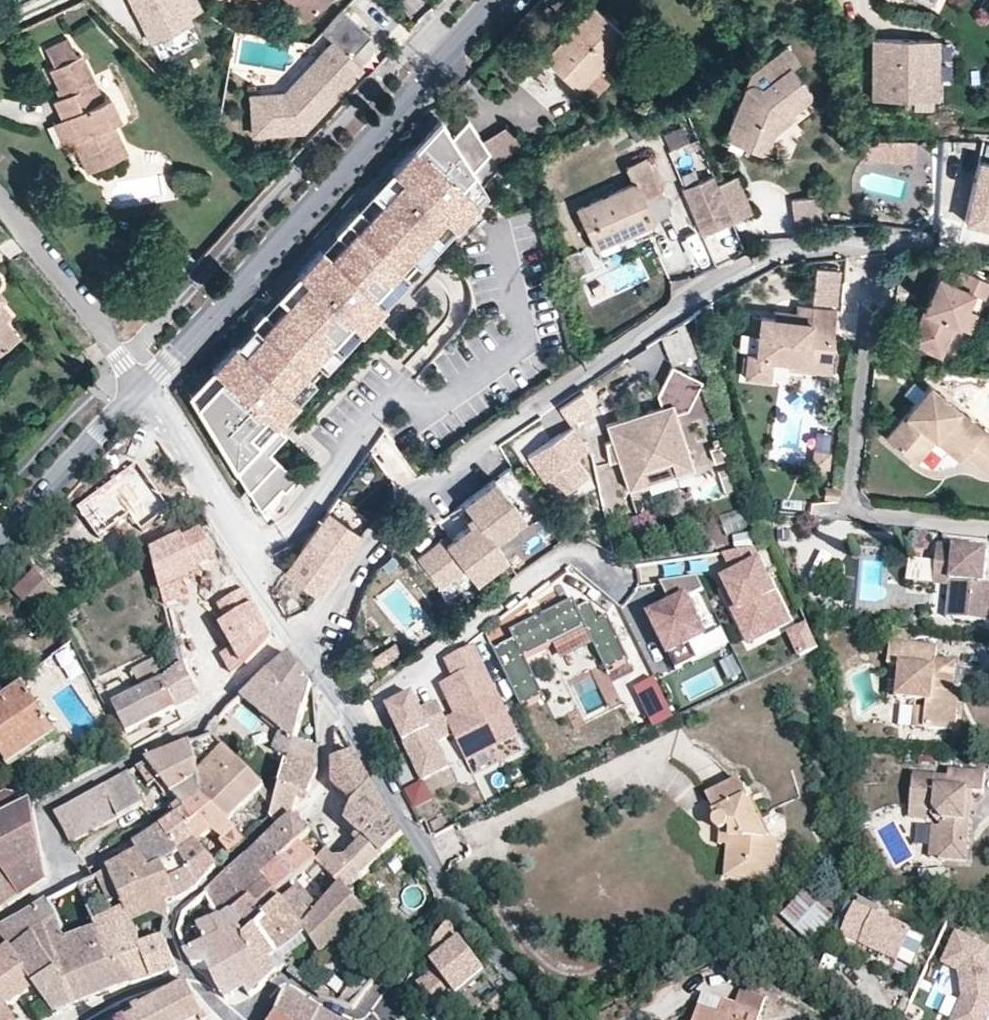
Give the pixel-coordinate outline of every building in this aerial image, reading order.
[(151,42),(189,23),(186,17),(201,9),(197,0),(130,0),(151,42)] [(303,20),(325,5),(321,0),(288,0),(303,20)] [(573,89),(601,59),(621,37),(588,7),(540,59),(573,89)] [(189,23),(151,42),(160,61),(200,42),(190,22),(189,23)] [(110,93),(100,76),(76,32),(49,48),(59,65),(55,67),(70,94),(61,99),(72,118),(80,113),(91,133),(83,138),(92,154),(100,168),(138,146),(121,115),(129,111),(117,90),(110,93)] [(870,40),(870,104),(924,104),(924,48),(924,40),(870,40)] [(282,92),(248,95),(253,139),(302,133),(361,68),(330,41),(282,92)] [(937,48),(924,48),(924,104),(937,104),(937,48)] [(612,69),(601,59),(573,89),(584,99),(612,69)] [(789,106),(791,109),(806,98),(810,88),(790,63),(763,83),(762,83),(759,82),(757,82),(756,81),(753,81),(751,82),(748,84),(746,86),(730,125),(745,131),(747,144),(751,147),(760,150),(763,149),(767,146),(769,144),(774,129),(786,120),(781,112),(789,106)] [(118,65),(100,76),(110,93),(117,90),(129,111),(141,104),(118,65)] [(794,113),(791,109),(789,106),(781,112),(786,120),(794,113)] [(483,134),(467,110),(451,128),(439,108),(189,387),(248,484),(277,454),(268,445),(258,436),(275,418),(314,374),(310,371),(320,360),(324,363),(371,311),(382,299),(372,290),(387,273),(393,279),(415,254),(419,258),(466,205),(476,194),(466,185),(478,172),(472,162),(489,145),(483,134)] [(80,113),(72,118),(61,125),(81,161),(92,154),(83,138),(91,133),(80,113)] [(489,145),(497,156),(520,140),(506,119),(483,134),(489,145)] [(666,131),(672,145),(690,138),(684,123),(666,131)] [(745,131),(730,125),(726,136),(744,144),(747,144),(745,131)] [(914,142),(863,140),(862,161),(913,163),(914,142)] [(748,153),(751,147),(747,144),(744,144),(741,150),(748,153)] [(633,176),(577,201),(596,243),(671,209),(646,155),(627,163),(633,176)] [(973,159),(960,220),(988,226),(988,221),(988,162),(973,159)] [(466,185),(476,194),(485,184),(478,172),(466,185)] [(715,185),(710,173),(684,183),(703,228),(729,217),(715,185)] [(729,217),(731,222),(749,214),(734,178),(715,185),(729,217)] [(482,199),(476,194),(466,205),(472,210),(482,199)] [(813,195),(791,197),(793,221),(815,219),(813,195)] [(838,270),(813,268),(809,303),(834,305),(838,270)] [(980,299),(988,282),(959,269),(951,285),(936,278),(906,343),(936,357),(951,326),(954,327),(962,310),(969,294),(980,299)] [(393,279),(387,273),(372,290),(382,299),(397,282),(393,279)] [(387,304),(382,299),(371,311),(377,316),(387,304)] [(19,338),(5,321),(11,316),(0,302),(0,353),(19,338)] [(803,337),(831,340),(834,311),(794,307),(793,314),(793,322),(770,319),(757,318),(756,320),(748,319),(746,336),(755,337),(753,355),(745,354),(742,381),(766,383),(768,362),(787,363),(800,365),(803,337)] [(973,315),(962,310),(954,327),(965,333),(973,315)] [(793,322),(793,314),(771,312),(770,319),(793,322)] [(828,374),(831,340),(803,337),(800,365),(787,363),(787,370),(828,374)] [(631,490),(648,483),(643,469),(690,452),(675,412),(686,408),(700,379),(671,364),(657,394),(661,405),(607,426),(613,441),(607,443),(611,463),(620,460),(631,490)] [(961,443),(983,461),(988,454),(988,428),(925,377),(883,429),(906,448),(926,425),(933,431),(940,422),(963,440),(961,443)] [(583,392),(562,407),(575,424),(529,458),(558,497),(585,477),(572,460),(598,441),(580,417),(594,407),(583,392)] [(285,427),(275,418),(258,436),(268,445),(285,427)] [(954,450),(961,443),(963,440),(940,422),(933,431),(954,450)] [(914,454),(933,431),(926,425),(906,448),(914,454)] [(714,462),(725,458),(720,444),(709,448),(714,462)] [(828,466),(829,451),(814,450),(813,464),(828,466)] [(695,466),(690,452),(643,469),(648,483),(695,466)] [(248,484),(260,504),(281,482),(284,485),(296,473),(277,454),(248,484)] [(138,469),(81,506),(102,539),(135,518),(145,533),(169,518),(138,469)] [(416,556),(440,585),(440,586),(464,567),(475,581),(507,557),(494,540),(524,516),(493,477),(462,502),(470,512),(475,517),(469,522),(445,541),(442,536),(416,556)] [(305,539),(338,564),(361,532),(327,508),(305,539)] [(469,522),(475,517),(470,512),(464,517),(469,522)] [(510,553),(526,543),(515,526),(499,537),(510,553)] [(210,559),(197,533),(153,555),(162,600),(202,580),(195,567),(210,559)] [(284,568),(317,592),(338,564),(305,539),(284,568)] [(937,563),(952,565),(952,574),(959,575),(954,611),(988,615),(988,578),(984,578),(988,546),(939,540),(937,563)] [(753,554),(724,559),(735,580),(719,588),(728,606),(733,604),(738,615),(734,617),(746,642),(755,645),(789,627),(753,554)] [(907,582),(933,583),(934,560),(908,559),(907,582)] [(952,565),(937,563),(936,577),(950,579),(947,610),(954,611),(959,575),(952,574),(952,565)] [(37,622),(60,602),(35,574),(12,594),(37,622)] [(650,621),(677,674),(698,664),(690,649),(705,642),(695,622),(699,620),(690,602),(704,595),(697,582),(661,588),(669,605),(672,610),(657,618),(650,621)] [(278,633),(247,598),(219,606),(228,621),(219,630),(230,653),(222,660),(228,676),(278,633)] [(523,702),(538,695),(519,656),(586,625),(606,665),(628,655),(608,613),(598,617),(592,605),(577,612),(571,600),(512,628),(511,639),(496,646),(523,702)] [(728,606),(734,617),(738,615),(733,604),(728,606)] [(654,612),(657,618),(672,610),(669,605),(654,612)] [(798,659),(816,650),(805,628),(787,636),(798,659)] [(895,691),(912,693),(925,694),(922,722),(953,724),(957,687),(950,686),(954,656),(933,653),(935,641),(888,635),(886,657),(898,659),(895,691)] [(89,669),(76,641),(0,692),(0,703),(24,688),(35,704),(46,698),(70,682),(89,669)] [(450,738),(462,763),(515,738),(470,643),(445,655),(450,676),(436,682),(449,708),(448,708),(440,691),(423,699),(415,681),(377,700),(422,796),(462,777),(444,741),(450,738)] [(313,688),(314,686),(293,655),(244,696),(284,730),(272,750),(289,762),(319,771),(318,746),(297,740),(313,688)] [(129,731),(178,708),(164,678),(154,658),(131,667),(142,688),(114,703),(129,731)] [(186,664),(164,678),(178,708),(200,699),(186,664)] [(635,688),(655,727),(674,718),(654,678),(635,688)] [(0,703),(0,755),(9,768),(56,737),(35,704),(24,688),(0,703)] [(925,694),(912,693),(909,721),(922,722),(925,694)] [(831,709),(832,711),(840,708),(838,700),(830,701),(831,709)] [(213,736),(209,739),(192,746),(205,797),(207,799),(232,823),(246,807),(263,822),(269,803),(260,793),(266,787),(247,768),(240,762),(213,736)] [(205,797),(192,746),(147,764),(177,800),(186,812),(207,799),(205,797)] [(289,762),(272,750),(255,761),(247,768),(266,787),(273,793),(278,799),(284,782),(289,762)] [(357,803),(373,786),(355,752),(335,760),(336,784),(357,803)] [(247,756),(240,762),(247,768),(255,761),(247,756)] [(304,786),(319,771),(289,762),(284,782),(278,799),(275,810),(272,817),(279,824),(289,815),(295,811),(299,798),(301,790),(304,786)] [(306,797),(319,771),(304,786),(301,790),(299,798),(306,797)] [(930,811),(937,811),(942,821),(942,828),(939,860),(967,863),(976,793),(988,795),(988,782),(988,775),(952,771),(951,779),(916,775),(912,808),(930,811)] [(144,805),(129,774),(57,814),(73,843),(144,805)] [(744,800),(748,798),(738,779),(706,796),(718,821),(717,822),(715,826),(715,829),(716,832),(718,833),(721,835),(728,834),(729,838),(729,846),(727,861),(775,866),(778,837),(773,837),(762,836),(744,800)] [(373,786),(357,803),(348,822),(364,840),(367,837),(384,856),(404,838),(401,832),(373,786)] [(260,793),(269,803),(273,793),(266,787),(260,793)] [(23,804),(19,796),(4,794),(0,796),(0,816),(23,804)] [(752,797),(748,798),(744,800),(762,836),(773,837),(752,797)] [(233,851),(247,839),(232,823),(207,799),(186,812),(178,817),(197,842),(199,845),(218,831),(228,839),(226,842),(233,851)] [(880,812),(876,800),(866,805),(870,816),(880,812)] [(0,816),(0,868),(20,897),(47,880),(29,801),(23,804),(0,816)] [(929,818),(930,811),(912,808),(911,817),(929,818)] [(181,852),(197,842),(178,817),(157,830),(137,844),(143,852),(153,868),(165,862),(181,852)] [(302,841),(312,832),(296,817),(282,828),(264,844),(281,860),(302,841)] [(939,860),(942,828),(934,827),(932,847),(931,859),(939,860)] [(312,852),(322,843),(312,832),(302,841),(312,852)] [(728,834),(721,835),(720,845),(729,846),(729,838),(728,834)] [(367,837),(364,840),(348,857),(333,858),(328,850),(318,858),(345,888),(346,886),(348,888),(384,856),(367,837)] [(280,892),(318,858),(312,852),(302,841),(281,860),(264,844),(249,856),(271,882),(280,892)] [(199,882),(219,864),(202,848),(199,845),(197,842),(181,852),(190,868),(170,879),(177,896),(200,885),(199,882)] [(143,852),(137,844),(121,854),(126,862),(143,852)] [(167,901),(177,896),(170,879),(165,862),(153,868),(143,852),(126,862),(108,873),(121,898),(131,919),(153,911),(168,917),(170,907),(167,901)] [(271,882),(249,856),(207,893),(223,920),(235,912),(271,882)] [(773,881),(775,866),(727,861),(725,876),(773,881)] [(101,865),(90,871),(94,879),(98,877),(105,873),(101,865)] [(20,897),(0,868),(0,910),(20,897)] [(108,873),(105,873),(98,877),(111,903),(121,898),(108,873)] [(372,919),(348,888),(346,886),(345,888),(322,910),(303,886),(287,900),(280,892),(271,882),(235,912),(244,934),(258,924),(277,953),(308,932),(312,938),(323,953),(372,919)] [(831,918),(804,892),(781,916),(808,942),(831,918)] [(251,993),(266,980),(244,934),(235,912),(223,920),(207,893),(187,911),(180,930),(188,957),(195,965),(201,965),(204,975),(214,973),(220,988),(241,976),(247,987),(251,993)] [(111,903),(91,911),(98,930),(99,932),(108,928),(140,982),(179,970),(166,935),(143,945),(131,919),(121,898),(111,903)] [(68,944),(47,903),(0,932),(8,943),(28,968),(26,970),(34,983),(42,994),(55,1015),(79,1004),(110,992),(140,982),(108,928),(99,932),(98,930),(68,944)] [(922,938),(854,906),(841,934),(895,960),(896,957),(910,964),(922,938)] [(266,980),(285,964),(281,959),(277,953),(258,924),(244,934),(266,980)] [(484,979),(449,930),(434,950),(444,962),(433,970),(437,975),(439,979),(433,983),(431,980),(418,990),(436,1014),(484,979)] [(277,953),(281,959),(312,938),(308,932),(277,953)] [(961,970),(964,996),(953,1019),(988,1019),(988,1017),(988,949),(956,934),(943,961),(961,970)] [(34,983),(26,970),(28,968),(8,943),(0,950),(0,996),(0,997),(5,1004),(34,983)] [(433,970),(444,962),(434,950),(426,961),(433,970)] [(352,1006),(367,987),(337,964),(320,972),(304,983),(315,992),(352,1006)] [(241,976),(220,988),(226,999),(247,987),(241,976)] [(192,983),(178,988),(136,1010),(117,1019),(211,1019),(192,983)] [(288,989),(280,1009),(279,1011),(291,1019),(341,1019),(288,989)] [(765,999),(742,991),(738,1004),(725,1000),(721,1011),(701,1004),(696,1019),(759,1019),(765,999)] [(705,993),(701,1004),(721,1011),(725,1000),(705,993)] [(27,1006),(38,1019),(39,1019),(55,1015),(42,994),(27,1006)] [(5,1004),(0,997),(0,998),(0,1019),(16,1019),(5,1004)] [(279,1011),(271,1019),(291,1019),(279,1011)]
